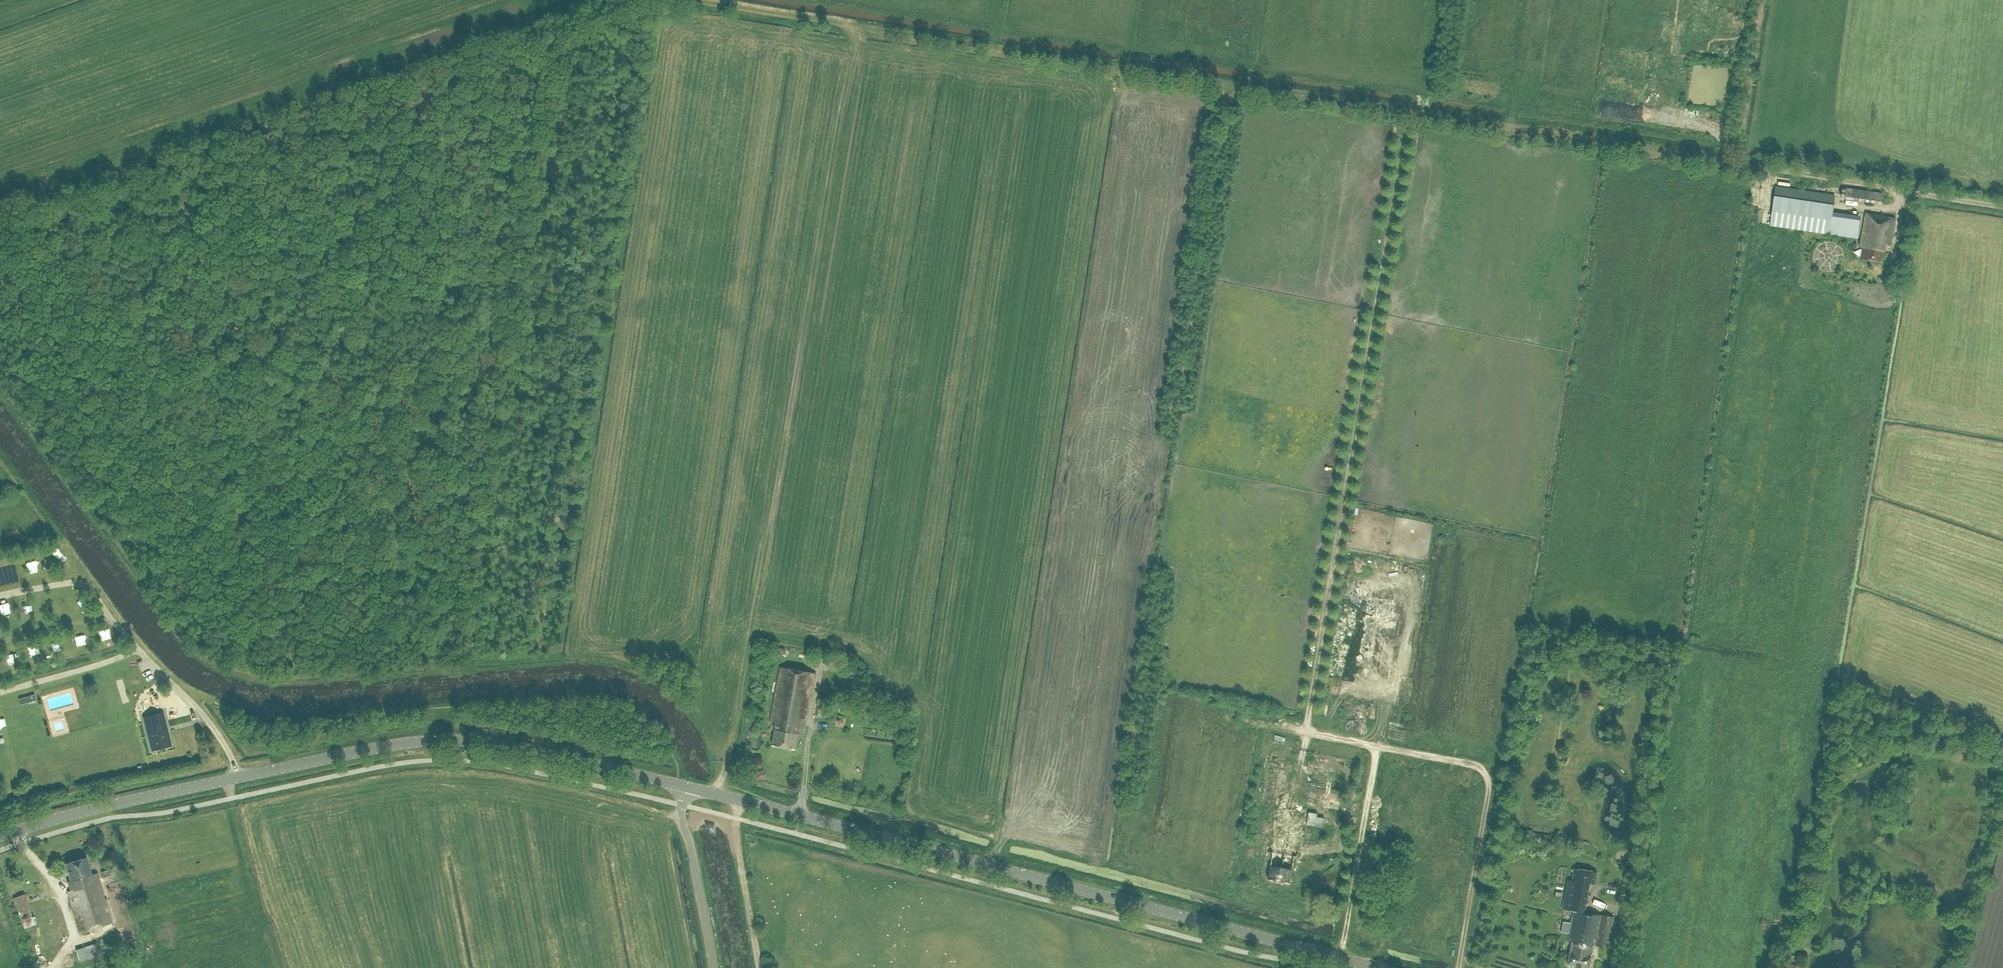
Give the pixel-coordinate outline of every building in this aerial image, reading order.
[(1859,223),(1842,220),(1841,220),(1841,213),(1831,211),(1833,196),(1776,187),(1772,211),(1831,220),(1830,222),(1825,222),(1824,234),(1840,236),(1857,238),(1859,223)] [(1885,245),(1890,246),(1895,219),(1865,214),(1859,247),(1862,247),(1860,259),(1880,262),(1882,252),(1884,252),(1885,245)] [(58,546),(51,549),(55,559),(62,556),(58,546)] [(102,640),(113,639),(112,628),(102,629),(102,640)] [(10,664),(19,661),(16,650),(7,652),(10,664)] [(141,663),(134,665),(135,671),(143,670),(141,663)] [(771,721),(776,722),(772,745),(796,750),(800,732),(806,733),(815,673),(779,667),(771,721)] [(146,722),(152,750),(170,745),(163,718),(146,722)] [(1267,865),(1270,866),(1268,879),(1290,882),(1294,856),(1298,856),(1305,812),(1277,807),(1272,835),(1270,835),(1269,843),(1271,844),(1269,852),(1272,852),(1272,857),(1269,856),(1267,865)] [(1308,812),(1306,825),(1323,827),(1324,818),(1317,817),(1317,813),(1308,812)] [(80,933),(112,923),(98,873),(92,875),(86,858),(65,864),(70,881),(69,882),(71,891),(68,892),(80,933)] [(1571,942),(1567,964),(1589,967),(1594,944),(1609,947),(1614,918),(1584,913),(1590,883),(1594,884),(1596,873),(1574,869),(1572,881),(1568,880),(1562,909),(1571,910),(1571,912),(1574,913),(1569,938),(1571,938),(1570,942),(1571,942)] [(76,949),(79,961),(87,959),(83,947),(76,949)]
